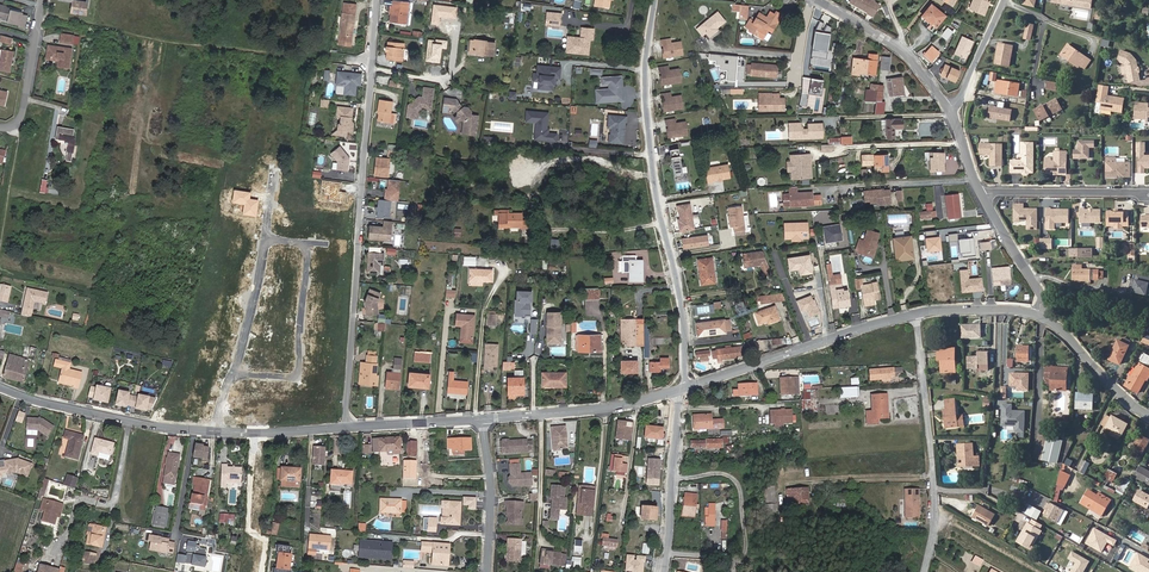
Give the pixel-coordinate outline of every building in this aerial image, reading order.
[(61,1),(75,3),(74,12),(80,13),(80,14),(89,15),(90,11),(88,11),(89,3),(75,1),(75,0),(61,0),(61,1)] [(395,14),(393,13),(392,22),(407,24),(410,2),(395,0),(395,6),(396,6),(395,14)] [(600,7),(617,8),(617,0),(600,0),(600,7)] [(867,12),(867,13),(872,16),(879,5),(874,2),(874,1),(872,0),(851,0),(850,3),(867,12)] [(973,3),(977,5),(974,11),(985,14),(988,5),(986,4),(987,2),(987,0),(974,0),(973,3)] [(1066,5),(1067,2),(1069,1),(1073,1),(1074,2),(1079,2),(1079,7),(1090,8),(1091,0),(1053,0),(1052,2),(1066,5)] [(346,8),(343,8),(338,41),(351,43),(351,39),(351,38),(349,37),(350,32),(349,32),(351,24),(353,24),(356,5),(347,3),(346,8)] [(457,8),(434,4),(431,24),(438,25),(440,17),(456,19),(457,8)] [(0,5),(0,18),(1,18),(2,19),(8,21),(8,23),(20,26),(19,27),(24,29),(27,16),(22,15),(23,13),(8,9),(6,7),(0,5)] [(749,15),(750,7),(743,6),(742,12),(741,15),(749,15)] [(944,16),(930,6),(922,17),(935,27),(944,16)] [(747,27),(751,29),(752,28),(756,31),(755,34),(759,36),(764,29),(765,26),(768,28),(773,31),(783,16),(777,12),(771,13),(768,18),(760,14),(755,21),(752,19),(747,27)] [(719,14),(699,31),(704,37),(708,34),(712,38),(719,32),(717,30),(727,22),(719,14)] [(951,26),(948,22),(942,28),(945,30),(941,35),(942,36),(951,26)] [(1028,24),(1024,38),(1030,39),(1033,25),(1028,24)] [(946,39),(955,29),(951,26),(942,36),(946,39)] [(574,54),(586,55),(587,52),(588,51),(590,51),(591,41),(595,40),(595,30),(584,30),(583,36),(580,36),(579,47),(575,46),(574,54)] [(1,42),(11,44),(12,39),(9,38),(2,36),(1,42)] [(966,59),(974,42),(963,36),(954,54),(966,59)] [(68,39),(56,37),(55,45),(67,47),(68,39)] [(824,61),(827,42),(819,41),(820,39),(815,38),(812,54),(816,55),(816,60),(824,61)] [(448,41),(428,39),(426,62),(440,64),(441,49),(447,49),(448,41)] [(474,40),(472,52),(483,53),(482,54),(492,55),(494,42),(485,42),(485,40),(474,40)] [(668,40),(659,42),(659,46),(661,46),(662,52),(660,53),(661,59),(681,56),(679,43),(669,45),(668,40)] [(998,44),(995,64),(1009,66),(1012,46),(998,44)] [(402,63),(404,47),(388,45),(386,61),(402,63)] [(932,47),(925,55),(931,60),(941,49),(937,45),(934,48),(932,47)] [(1070,60),(1069,61),(1078,67),(1080,64),(1085,57),(1067,45),(1061,54),(1070,60)] [(924,54),(925,55),(932,47),(931,46),(924,54)] [(2,50),(0,61),(0,72),(10,73),(14,53),(2,50)] [(67,52),(48,50),(47,61),(55,62),(54,64),(54,70),(64,72),(67,52)] [(1136,76),(1139,76),(1138,73),(1140,70),(1139,66),(1137,65),(1136,61),(1129,54),(1119,51),(1116,61),(1122,63),(1124,67),(1128,82),(1137,81),(1136,76)] [(739,56),(709,53),(708,60),(716,61),(716,65),(720,65),(719,70),(727,71),(726,81),(736,82),(739,56)] [(854,64),(852,74),(858,75),(859,72),(875,74),(876,55),(869,54),(868,60),(860,59),(859,65),(854,64)] [(884,57),(881,57),(880,68),(887,69),(888,58),(884,57)] [(753,65),(753,73),(752,75),(778,77),(779,66),(753,63),(753,65)] [(956,83),(961,72),(945,65),(941,75),(942,77),(956,83)] [(538,82),(538,89),(552,90),(553,82),(555,82),(555,77),(559,78),(560,68),(538,66),(537,74),(534,74),(533,81),(538,82)] [(658,80),(659,87),(678,83),(676,70),(666,72),(666,68),(656,69),(657,74),(658,74),(660,80),(658,80)] [(357,81),(358,74),(334,72),(333,85),(342,86),(341,94),(352,95),(353,85),(353,80),(357,81)] [(597,90),(597,102),(624,100),(623,90),(622,90),(621,77),(609,77),(610,83),(610,89),(597,90)] [(890,94),(903,92),(901,78),(887,80),(890,94)] [(995,92),(1017,96),(1019,85),(997,81),(995,92)] [(1057,84),(1048,82),(1047,90),(1056,91),(1057,84)] [(419,93),(408,102),(407,113),(417,114),(418,108),(423,104),(430,105),(432,94),(433,85),(425,84),(424,93),(419,93)] [(1120,113),(1122,99),(1106,97),(1107,87),(1098,86),(1094,112),(1095,113),(1097,113),(1098,113),(1099,110),(1120,113)] [(865,101),(876,101),(876,97),(877,91),(870,90),(866,90),(865,101)] [(509,91),(508,99),(516,100),(517,92),(509,91)] [(766,98),(766,111),(787,111),(787,98),(772,98),(772,93),(760,94),(760,98),(766,98)] [(812,95),(804,94),(802,102),(811,104),(812,95)] [(661,108),(662,114),(681,110),(679,97),(669,99),(668,95),(659,97),(659,101),(661,101),(662,107),(661,108)] [(379,108),(379,110),(378,117),(388,118),(391,98),(379,96),(377,107),(379,108)] [(458,114),(460,117),(463,118),(461,131),(476,133),(479,114),(472,113),(473,109),(470,106),(466,105),(465,107),(457,99),(445,97),(443,111),(451,113),(451,109),(458,110),(458,114)] [(326,100),(317,99),(316,106),(325,107),(326,100)] [(1062,110),(1056,99),(1035,111),(1040,121),(1062,110)] [(990,106),(988,118),(1010,121),(1012,110),(1004,108),(1005,103),(998,101),(997,107),(990,106)] [(883,114),(884,102),(881,102),(875,103),(874,114),(883,114)] [(1148,108),(1148,104),(1135,103),(1134,115),(1131,115),(1131,119),(1147,120),(1147,122),(1148,122),(1148,108)] [(342,107),(334,106),(334,115),(335,116),(337,117),(337,122),(334,124),(334,131),(328,135),(342,137),(343,132),(348,133),(349,125),(348,125),(347,121),(348,121),(350,108),(342,107)] [(539,140),(556,142),(557,134),(548,134),(548,129),(546,129),(548,113),(526,111),(526,122),(536,123),(535,133),(540,134),(539,140)] [(610,142),(623,143),(624,130),(623,130),(623,126),(625,126),(625,122),(626,122),(627,117),(609,116),(608,121),(612,121),(611,128),(611,135),(610,142)] [(901,119),(886,119),(886,137),(894,137),(894,128),(901,128),(901,119)] [(666,134),(667,140),(686,136),(683,123),(674,125),(673,121),(663,123),(664,128),(666,127),(667,134),(666,134)] [(799,123),(786,123),(787,133),(792,133),(793,139),(820,138),(820,123),(806,124),(806,129),(799,129),(799,123)] [(53,137),(62,139),(66,145),(63,159),(68,160),(72,139),(70,136),(72,128),(55,125),(53,137)] [(495,145),(496,137),(483,136),(483,144),(495,145)] [(597,148),(597,140),(589,139),(589,147),(597,148)] [(1077,151),(1073,151),(1073,159),(1082,159),(1082,157),(1093,157),(1093,148),(1098,148),(1098,141),(1077,141),(1077,151)] [(1020,161),(1010,161),(1010,173),(1019,173),(1019,171),(1022,171),(1022,173),(1022,174),(1023,176),(1026,176),(1028,174),(1028,173),(1028,168),(1032,164),(1032,143),(1020,143),(1020,154),(1022,156),(1022,159),(1020,161)] [(1003,144),(980,144),(980,154),(991,154),(991,166),(1003,166),(1003,144)] [(1144,173),(1144,168),(1148,168),(1148,156),(1143,156),(1143,152),(1144,152),(1144,144),(1136,144),(1136,156),(1138,156),(1138,173),(1144,173)] [(333,171),(334,171),(337,148),(336,147),(328,153),(334,162),(333,171)] [(337,148),(334,171),(344,172),(345,163),(343,162),(344,160),(346,159),(337,148)] [(1065,152),(1054,152),(1054,162),(1049,162),(1044,162),(1044,175),(1052,175),(1053,173),(1056,173),(1056,175),(1065,175),(1065,152)] [(386,172),(389,155),(377,153),(374,171),(386,172)] [(937,153),(933,153),(933,158),(930,158),(931,171),(943,170),(942,158),(943,158),(943,153),(937,153)] [(809,154),(790,155),(790,162),(792,163),(792,168),(791,170),(791,178),(811,177),(810,164),(808,165),(807,161),(810,161),(809,154)] [(887,170),(887,155),(862,156),(862,165),(874,165),(874,170),(887,170)] [(682,176),(679,157),(670,159),(671,165),(672,170),(673,177),(682,176)] [(532,184),(527,158),(510,162),(516,188),(532,184)] [(1105,158),(1105,177),(1129,177),(1129,168),(1129,163),(1124,163),(1115,163),(1115,158),(1105,158)] [(716,179),(720,179),(727,178),(726,166),(704,168),(706,183),(711,183),(711,180),(716,179)] [(40,176),(37,190),(43,191),(46,177),(40,176)] [(400,178),(391,176),(390,185),(388,187),(386,186),(386,191),(392,192),(391,195),(398,196),(400,178)] [(789,186),(790,194),(799,194),(798,185),(789,186)] [(251,192),(235,189),(232,203),(244,205),(243,214),(256,216),(258,200),(250,199),(251,192)] [(889,190),(883,190),(883,192),(878,192),(877,190),(864,191),(865,201),(871,200),(871,202),(878,202),(884,201),(884,204),(891,203),(889,190)] [(790,206),(820,204),(819,195),(812,196),(811,193),(799,194),(790,194),(780,195),(781,207),(790,206)] [(945,196),(948,217),(960,216),(957,195),(945,196)] [(379,197),(377,214),(389,216),(391,198),(385,197),(379,196),(379,197)] [(933,203),(926,203),(926,211),(920,211),(920,218),(936,218),(936,209),(932,209),(933,203)] [(1023,204),(1013,204),(1013,209),(1015,209),(1015,217),(1019,225),(1026,225),(1026,234),(1036,234),(1036,209),(1023,209),(1023,204)] [(677,207),(679,221),(680,225),(678,225),(679,233),(693,230),(688,205),(677,207)] [(729,214),(731,225),(733,225),(733,231),(744,229),(740,205),(728,207),(729,214)] [(1068,223),(1068,210),(1050,210),(1050,209),(1045,209),(1045,230),(1054,230),(1054,223),(1068,223)] [(1084,209),(1079,209),(1079,223),(1100,223),(1100,210),(1084,210),(1084,209)] [(500,211),(500,227),(522,227),(522,228),(530,228),(530,221),(522,221),(521,214),(509,214),(509,211),(500,211)] [(1128,212),(1106,212),(1106,222),(1114,222),(1114,226),(1114,229),(1122,229),(1122,226),(1128,227),(1128,212)] [(1141,216),(1141,227),(1148,227),(1148,229),(1148,216),(1147,216),(1141,216)] [(390,238),(392,219),(384,218),(383,225),(370,224),(369,236),(390,238)] [(807,222),(784,223),(785,235),(792,235),(792,239),(792,242),(800,241),(799,239),(807,239),(807,222)] [(823,229),(824,238),(826,238),(829,240),(829,242),(842,240),(839,225),(830,227),(831,228),(823,229)] [(461,238),(461,228),(453,227),(453,237),(461,238)] [(879,233),(868,230),(864,241),(859,239),(856,250),(861,251),(861,250),(872,254),(879,233)] [(708,235),(681,239),(683,250),(709,246),(708,235)] [(965,236),(948,238),(949,248),(966,246),(965,236)] [(896,259),(912,257),(909,237),(894,239),(896,259)] [(560,249),(560,239),(550,239),(550,249),(560,249)] [(1039,239),(1039,248),(1049,248),(1049,239),(1039,239)] [(981,250),(991,248),(990,241),(980,242),(981,250)] [(745,268),(760,266),(765,277),(770,275),(762,252),(743,254),(745,268)] [(366,253),(366,272),(377,273),(377,261),(382,261),(382,254),(366,253)] [(640,272),(640,261),(635,260),(635,257),(623,256),(623,260),(623,272),(629,272),(630,281),(642,281),(642,272),(640,272)] [(800,274),(811,273),(809,256),(788,258),(789,270),(799,268),(800,274)] [(468,265),(476,266),(476,258),(468,257),(468,265)] [(714,283),(711,258),(698,260),(701,284),(714,283)] [(1010,283),(1010,279),(1009,270),(998,271),(998,267),(992,268),(993,284),(1000,283),(1010,283)] [(469,280),(491,281),(492,271),(470,269),(469,280)] [(1074,280),(1090,280),(1090,278),(1098,278),(1098,270),(1074,269),(1074,280)] [(971,282),(976,281),(975,272),(950,274),(952,289),(971,287),(971,282)] [(840,274),(832,275),(828,276),(829,283),(841,281),(840,274)] [(1130,290),(1146,295),(1148,287),(1148,278),(1137,275),(1136,280),(1133,279),(1132,282),(1130,290)] [(874,299),(879,298),(876,282),(862,285),(861,277),(854,278),(856,289),(861,288),(863,301),(873,299),(872,298),(874,297),(874,299)] [(1,282),(0,284),(0,291),(6,292),(8,284),(1,282)] [(843,292),(843,290),(842,284),(830,286),(833,307),(840,306),(840,305),(844,304),(844,306),(850,305),(848,291),(843,292)] [(47,292),(27,287),(23,306),(21,314),(31,316),(33,308),(34,300),(45,303),(47,292)] [(598,288),(584,289),(585,299),(599,298),(598,288)] [(364,302),(366,315),(377,313),(376,303),(380,293),(370,289),(364,302)] [(526,312),(530,312),(530,306),(527,306),(527,301),(530,301),(531,301),(532,292),(517,291),(517,300),(516,300),(515,315),(526,315),(526,312)] [(760,302),(786,299),(784,291),(759,295),(760,302)] [(814,295),(797,301),(802,312),(805,311),(809,319),(821,314),(814,295)] [(712,310),(722,308),(720,301),(711,302),(712,310)] [(697,306),(697,313),(710,312),(710,305),(697,306)] [(758,324),(766,321),(770,320),(771,322),(778,320),(773,307),(755,313),(758,324)] [(548,339),(561,339),(561,325),(560,325),(560,312),(548,312),(548,322),(550,322),(550,325),(548,325),(548,339)] [(497,314),(488,313),(488,325),(496,325),(497,314)] [(474,316),(457,314),(455,325),(461,326),(463,326),(463,328),(461,330),(460,337),(472,338),(474,316)] [(635,319),(626,320),(627,333),(635,333),(635,319)] [(644,319),(635,319),(635,333),(644,332),(644,323),(644,319)] [(621,344),(635,344),(635,333),(627,333),(626,320),(621,320),(621,344)] [(696,323),(697,336),(726,333),(724,320),(696,323)] [(970,333),(973,333),(973,330),(978,330),(978,334),(980,334),(980,326),(970,326),(970,333)] [(635,333),(635,344),(644,344),(644,339),(644,332),(635,333)] [(578,351),(596,351),(596,335),(578,336),(578,351)] [(1120,364),(1129,346),(1128,345),(1130,341),(1124,338),(1121,342),(1118,341),(1109,358),(1120,364)] [(753,341),(745,342),(744,342),(744,347),(731,348),(730,346),(726,346),(726,348),(716,349),(717,351),(712,351),(713,358),(717,357),(718,361),(722,361),(722,359),(736,357),(736,356),(745,355),(745,350),(754,349),(753,341)] [(28,361),(34,363),(37,347),(29,345),(28,348),(30,348),(28,354),(11,350),(4,377),(23,382),(28,361)] [(490,366),(493,366),(496,366),(497,345),(485,345),(484,368),(490,368),(490,366)] [(1028,361),(1028,347),(1018,346),(1018,361),(1028,361)] [(955,372),(955,349),(938,349),(939,360),(941,360),(941,373),(955,372)] [(431,354),(414,352),(414,361),(430,362),(431,354)] [(978,356),(968,357),(968,369),(978,369),(978,365),(988,365),(987,352),(978,352),(978,356)] [(362,362),(360,375),(359,383),(377,384),(377,376),(375,376),(376,364),(377,357),(367,356),(366,363),(362,362)] [(660,367),(669,367),(668,358),(660,358),(660,362),(649,362),(649,371),(660,371),(660,367)] [(61,368),(59,381),(74,385),(73,387),(78,388),(82,373),(68,370),(70,363),(55,360),(54,366),(61,368)] [(621,372),(637,372),(637,361),(621,361),(621,372)] [(1126,386),(1138,393),(1145,379),(1148,371),(1148,368),(1141,364),(1138,369),(1136,368),(1132,375),(1126,386)] [(1051,375),(1051,390),(1065,391),(1067,370),(1052,370),(1052,367),(1046,367),(1046,374),(1051,375)] [(871,372),(871,382),(892,380),(891,379),(899,378),(899,377),(904,376),(903,369),(871,372)] [(400,374),(391,373),(387,372),(386,386),(399,387),(400,374)] [(467,382),(453,381),(453,372),(449,372),(447,392),(467,394),(467,382)] [(410,373),(409,386),(428,388),(429,375),(410,373)] [(542,386),(565,386),(565,373),(543,373),(542,386)] [(793,395),(792,377),(779,378),(780,396),(793,395)] [(523,378),(508,378),(508,394),(523,394),(523,378)] [(734,396),(757,395),(756,384),(738,384),(738,390),(734,390),(734,396)] [(90,387),(88,396),(94,397),(94,399),(107,402),(110,391),(105,390),(105,387),(97,386),(97,388),(90,387)] [(847,389),(848,398),(858,397),(857,388),(847,389)] [(119,391),(116,404),(126,406),(127,405),(136,407),(136,409),(146,411),(146,409),(150,410),(155,399),(139,395),(138,397),(129,395),(129,393),(119,391)] [(1076,394),(1075,409),(1092,409),(1093,394),(1076,394)] [(872,396),(873,412),(873,414),(867,414),(868,423),(878,423),(878,419),(888,418),(888,413),(886,413),(885,400),(888,400),(887,395),(872,396)] [(985,396),(983,406),(989,407),(991,397),(985,396)] [(944,417),(945,426),(956,425),(954,402),(944,403),(945,408),(942,408),(943,417),(944,417)] [(1011,411),(1011,405),(1002,405),(1001,425),(1014,426),(1014,432),(1023,433),(1024,412),(1011,411)] [(792,410),(769,411),(770,423),(792,422),(792,410)] [(699,432),(706,431),(706,429),(722,428),(722,420),(711,420),(711,415),(693,416),(695,429),(699,429),(699,432)] [(1106,428),(1111,418),(1106,415),(1101,425),(1106,428)] [(1126,424),(1112,416),(1111,418),(1106,428),(1120,436),(1126,424)] [(42,418),(27,418),(27,429),(39,430),(48,436),(54,426),(42,418)] [(631,441),(633,422),(619,420),(616,439),(631,441)] [(645,437),(661,439),(663,428),(646,426),(645,437)] [(555,446),(553,446),(553,450),(556,451),(559,451),(562,449),(567,449),(565,428),(551,429),(553,441),(554,441),(555,446)] [(70,439),(66,457),(77,459),(83,436),(65,431),(63,438),(70,439)] [(1131,448),(1141,453),(1148,440),(1135,432),(1133,437),(1136,439),(1131,448)] [(1058,464),(1062,464),(1065,459),(1068,451),(1073,442),(1069,441),(1070,438),(1069,438),(1068,442),(1065,441),(1065,438),(1061,437),(1061,441),(1055,440),(1055,436),(1048,434),(1048,439),(1047,441),(1045,440),(1045,438),(1042,438),(1041,439),(1040,451),(1039,459),(1039,461),(1058,464)] [(399,437),(378,439),(372,439),(373,452),(379,451),(391,451),(391,454),(403,454),(402,449),(400,449),(399,437)] [(1128,445),(1131,448),(1136,439),(1133,437),(1128,445)] [(452,450),(471,449),(471,438),(447,439),(448,449),(452,449),(452,450)] [(98,452),(110,455),(113,444),(95,439),(91,454),(98,456),(98,452)] [(706,441),(691,441),(691,447),(706,447),(707,448),(721,448),(721,439),(706,440),(706,441)] [(526,443),(526,442),(509,443),(509,441),(504,442),(504,443),(502,444),(502,455),(526,453),(526,452),(526,444),(526,443)] [(957,463),(957,466),(977,465),(976,455),(971,455),(970,443),(956,444),(957,461),(955,461),(956,463),(957,463)] [(203,446),(195,445),(193,457),(207,460),(209,449),(203,448),(203,446)] [(363,453),(370,453),(371,445),(363,445),(363,453)] [(313,465),(325,466),(326,447),(314,446),(313,465)] [(167,477),(167,480),(166,483),(175,484),(180,454),(169,452),(164,476),(167,477)] [(626,472),(627,462),(623,461),(623,457),(612,456),(611,470),(626,472)] [(17,459),(4,461),(7,474),(16,472),(27,475),(31,463),(17,459)] [(657,485),(659,464),(648,463),(646,484),(657,485)] [(226,478),(241,479),(241,467),(227,466),(227,464),(222,464),(221,486),(226,486),(226,482),(226,478)] [(1084,466),(1080,464),(1079,467),(1077,470),(1085,474),(1087,470),(1083,468),(1084,466)] [(512,487),(526,487),(526,475),(526,474),(520,475),(519,465),(510,466),(510,472),(511,472),(512,479),(508,480),(509,484),(512,487)] [(1070,475),(1073,469),(1066,466),(1063,472),(1070,475)] [(300,469),(281,468),(281,480),(281,486),(300,487),(300,469)] [(1143,468),(1137,478),(1148,484),(1148,472),(1143,468)] [(330,484),(341,485),(341,484),(351,484),(352,471),(331,470),(330,484)] [(1058,479),(1057,485),(1064,486),(1070,475),(1063,472),(1060,471),(1058,479)] [(77,477),(71,474),(68,483),(74,485),(77,477)] [(1111,477),(1106,474),(1104,477),(1101,483),(1106,486),(1111,477)] [(49,479),(44,477),(37,497),(42,499),(49,479)] [(196,494),(194,493),(193,493),(191,502),(206,505),(208,496),(207,496),(205,495),(206,486),(208,487),(209,487),(210,479),(197,477),(196,484),(198,485),(196,494)] [(1017,478),(1015,482),(1026,487),(1027,482),(1017,478)] [(1124,478),(1116,491),(1122,495),(1130,481),(1124,478)] [(585,490),(595,491),(596,487),(581,485),(578,504),(583,504),(585,490)] [(564,499),(565,487),(552,486),(552,498),(553,498),(553,501),(552,520),(559,521),(560,510),(565,511),(566,499),(564,499)] [(771,500),(771,486),(762,487),(763,501),(771,500)] [(799,499),(808,498),(807,488),(787,490),(788,503),(799,502),(799,499)] [(918,489),(905,489),(905,518),(918,518),(918,489)] [(593,516),(595,491),(585,490),(583,504),(578,504),(577,514),(593,516)] [(695,508),(695,504),(696,495),(686,493),(683,514),(694,516),(695,508)] [(1102,515),(1110,500),(1099,493),(1090,508),(1102,515)] [(1128,502),(1132,496),(1127,493),(1123,499),(1128,502)] [(40,524),(53,528),(60,506),(54,505),(55,502),(44,499),(41,510),(44,511),(40,524)] [(312,506),(321,507),(322,500),(313,499),(312,506)] [(401,500),(380,499),(380,503),(380,511),(380,512),(401,513),(401,511),(401,504),(401,500)] [(442,524),(448,524),(459,525),(459,524),(459,517),(459,515),(458,514),(459,510),(461,510),(461,508),(461,502),(449,501),(443,501),(442,507),(444,507),(443,518),(442,518),(442,524)] [(525,504),(506,503),(506,509),(508,509),(507,526),(518,527),(519,522),(521,522),(522,510),(525,510),(525,505),(525,504)] [(1044,516),(1049,519),(1052,512),(1056,506),(1050,503),(1049,504),(1047,503),(1044,509),(1046,510),(1044,516)] [(1040,511),(1029,505),(1025,513),(1036,519),(1040,511)] [(1067,512),(1063,510),(1056,506),(1052,512),(1049,519),(1056,523),(1061,524),(1067,512)] [(157,507),(155,524),(166,526),(169,509),(157,507)] [(642,507),(641,519),(656,521),(657,508),(642,507)] [(714,524),(714,507),(705,507),(705,517),(709,517),(709,523),(714,524)] [(995,515),(979,507),(973,518),(988,526),(995,515)] [(34,525),(38,510),(33,509),(29,524),(34,525)] [(227,524),(228,514),(220,514),(219,523),(227,524)] [(1035,541),(1044,526),(1036,522),(1032,519),(1030,524),(1029,524),(1026,530),(1024,529),(1017,542),(1028,548),(1033,539),(1035,541)] [(543,521),(542,529),(546,529),(546,536),(552,536),(552,531),(548,531),(548,521),(543,521)] [(276,536),(279,524),(273,522),(270,534),(276,536)] [(436,529),(437,523),(428,523),(427,528),(427,531),(436,532),(436,529)] [(86,534),(87,534),(89,535),(87,544),(99,546),(103,527),(94,525),(90,524),(89,525),(88,526),(86,534)] [(1117,540),(1094,528),(1086,543),(1102,552),(1107,542),(1114,546),(1117,540)] [(609,535),(602,534),(602,539),(604,539),(603,546),(616,548),(618,542),(608,540),(609,535)] [(159,548),(159,551),(173,554),(174,543),(169,542),(169,540),(160,538),(161,537),(149,535),(148,541),(151,542),(150,547),(159,548)] [(314,541),(330,543),(331,537),(310,535),(310,541),(314,541)] [(523,540),(509,539),(508,561),(521,562),(521,557),(522,548),(523,540)] [(376,542),(361,540),(359,556),(391,559),(393,543),(383,542),(382,547),(376,546),(376,542)] [(329,549),(330,543),(314,541),(310,541),(309,547),(329,549)] [(186,556),(185,563),(204,567),(207,550),(200,548),(200,546),(195,545),(195,543),(188,542),(186,551),(194,552),(194,554),(187,553),(186,556)] [(432,565),(446,566),(447,554),(449,554),(450,544),(422,542),(421,552),(427,552),(427,550),(433,551),(433,553),(432,565)] [(574,551),(582,551),(582,542),(574,542),(574,551)] [(649,554),(650,545),(650,544),(643,543),(642,553),(649,554)] [(287,569),(289,570),(292,554),(289,554),(290,546),(276,544),(275,549),(277,549),(276,556),(279,557),(278,564),(275,564),(275,568),(272,567),(272,571),(273,571),(287,571),(287,569)] [(562,554),(554,553),(548,552),(548,550),(543,550),(541,564),(560,567),(562,554)] [(1138,552),(1129,568),(1137,571),(1148,571),(1148,558),(1138,552)] [(1072,553),(1068,559),(1075,563),(1070,571),(1084,571),(1089,563),(1072,553)] [(626,554),(625,570),(632,571),(644,571),(645,555),(626,554)] [(186,556),(177,555),(176,562),(185,563),(186,556)] [(571,556),(570,566),(580,567),(581,556),(571,556)] [(983,561),(976,557),(972,563),(980,567),(983,561)] [(23,562),(16,560),(13,571),(21,571),(23,562)]
